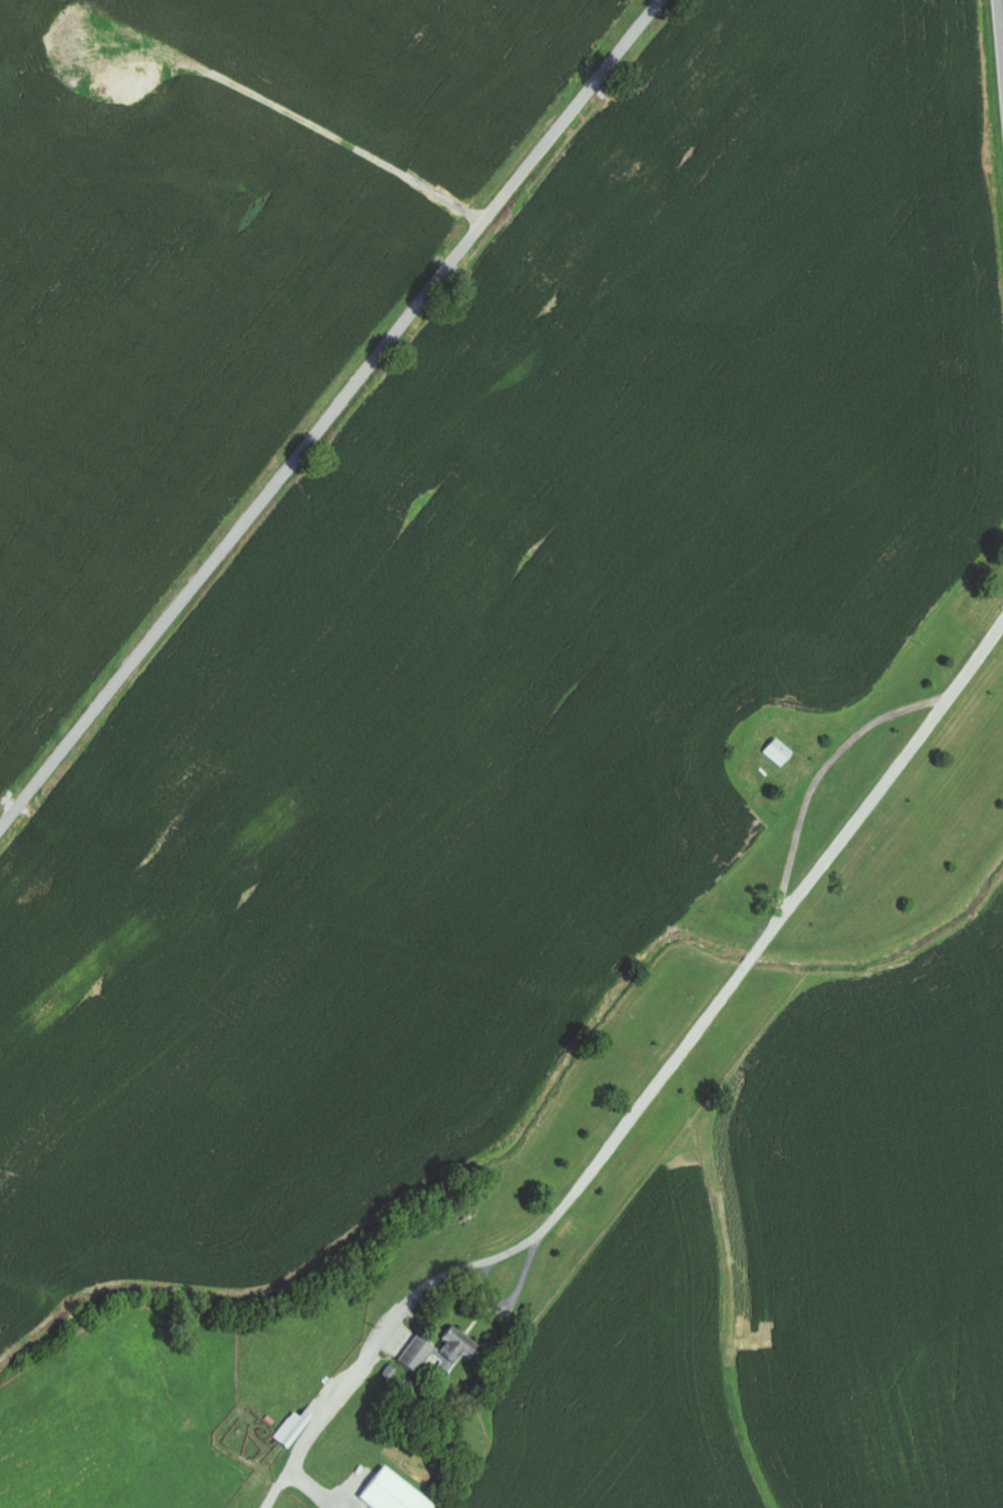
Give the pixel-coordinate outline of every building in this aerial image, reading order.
[(780,767),(792,752),(772,737),(760,751),(780,767)] [(402,1366),(414,1373),(422,1359),(447,1374),(458,1354),(466,1358),(474,1344),(445,1327),(437,1339),(441,1342),(436,1350),(417,1339),(402,1366)] [(291,1412),(273,1439),(288,1450),(311,1416),(302,1410),(297,1417),(291,1412)] [(378,1466),(354,1498),(368,1507),(432,1507),(433,1507),(378,1466)]
